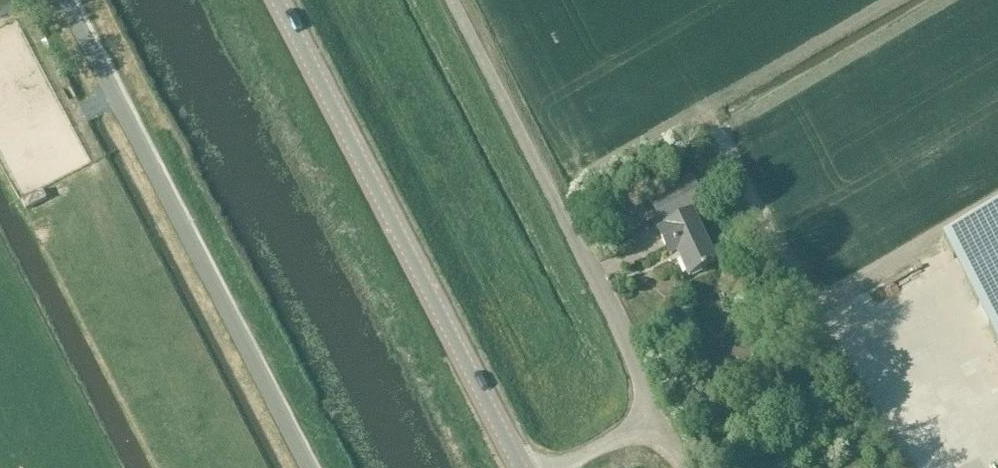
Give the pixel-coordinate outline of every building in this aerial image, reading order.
[(665,230),(706,209),(695,186),(653,207),(665,230)] [(943,239),(997,346),(997,211),(943,239)] [(707,269),(716,264),(693,217),(668,230),(668,231),(660,234),(671,257),(679,253),(691,277),(704,270),(705,272),(708,270),(707,269)]
